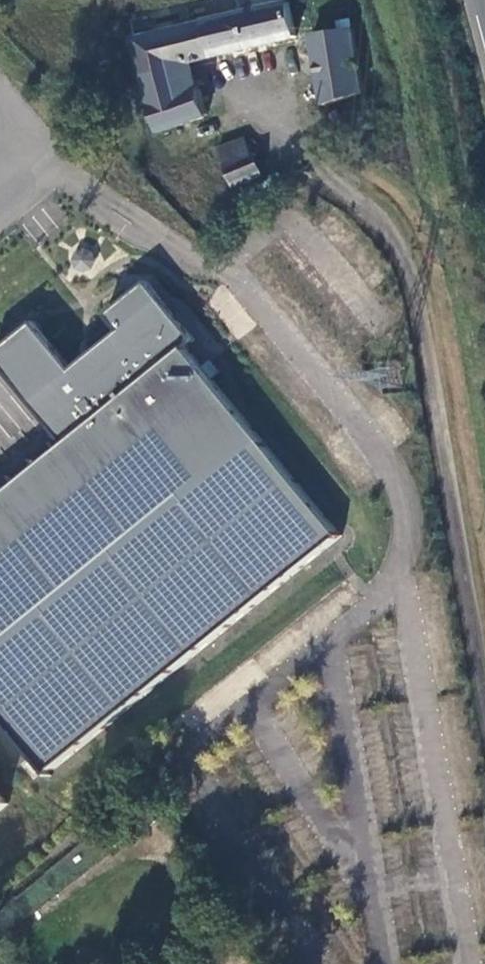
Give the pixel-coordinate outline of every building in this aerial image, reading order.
[(134,39),(142,74),(192,62),(295,36),(287,2),(134,39)] [(351,28),(311,34),(323,106),(362,94),(351,28)] [(192,62),(142,74),(149,101),(199,86),(192,62)] [(149,101),(156,134),(208,117),(199,86),(149,101)] [(245,138),(219,148),(233,187),(265,175),(258,156),(253,158),(245,138)] [(87,271),(95,252),(77,245),(69,263),(87,271)] [(51,772),(343,535),(187,346),(200,335),(150,275),(105,312),(118,327),(70,366),(37,325),(0,355),(0,360),(69,444),(0,501),(0,710),(51,772)] [(34,449),(41,458),(54,447),(47,438),(34,449)] [(13,467),(20,475),(34,464),(27,455),(13,467)] [(13,481),(6,472),(0,477),(0,491),(13,481)]
